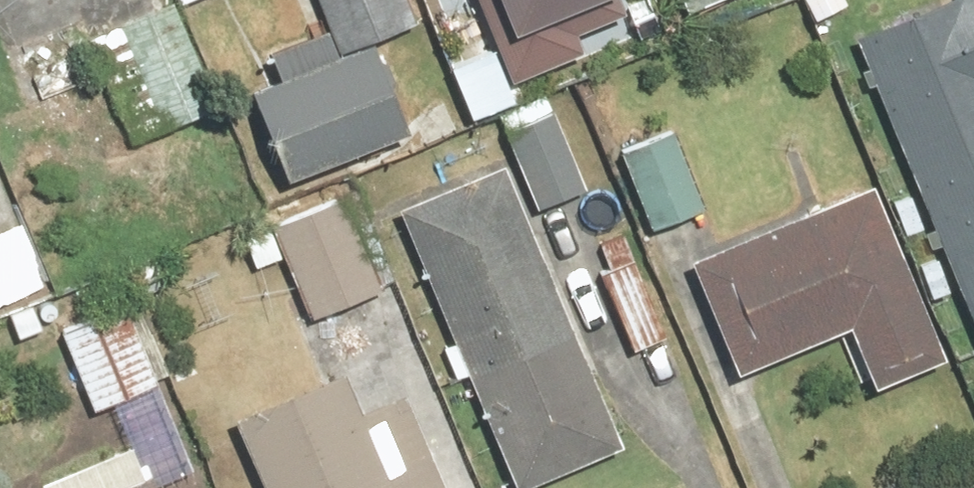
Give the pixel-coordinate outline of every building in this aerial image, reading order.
[(322,30),(261,54),(272,81),(242,93),(277,181),(398,134),(363,43),(410,25),(401,0),(310,0),(322,30)] [(498,72),(585,36),(578,19),(625,0),(469,0),(498,72)] [(676,16),(716,0),(670,0),(676,16)] [(851,34),(939,264),(955,257),(972,300),(973,299),(973,0),(940,0),(851,34)] [(167,4),(84,40),(130,147),(213,112),(167,4)] [(544,98),(493,118),(530,209),(580,188),(544,98)] [(669,132),(612,158),(646,233),(703,207),(669,132)] [(397,212),(507,487),(524,487),(612,453),(500,171),(397,212)] [(865,187),(684,264),(732,378),(840,333),(866,394),(939,363),(865,187)] [(337,197),(266,227),(305,319),(376,289),(337,197)] [(0,236),(0,304),(39,287),(14,230),(0,236)] [(605,271),(595,275),(629,350),(660,336),(617,238),(594,248),(605,271)] [(85,320),(57,332),(90,412),(152,387),(132,339),(99,353),(85,320)] [(231,418),(259,487),(437,487),(399,394),(355,411),(340,374),(231,418)] [(122,446),(36,481),(38,487),(153,487),(188,473),(154,392),(107,411),(122,446)]
